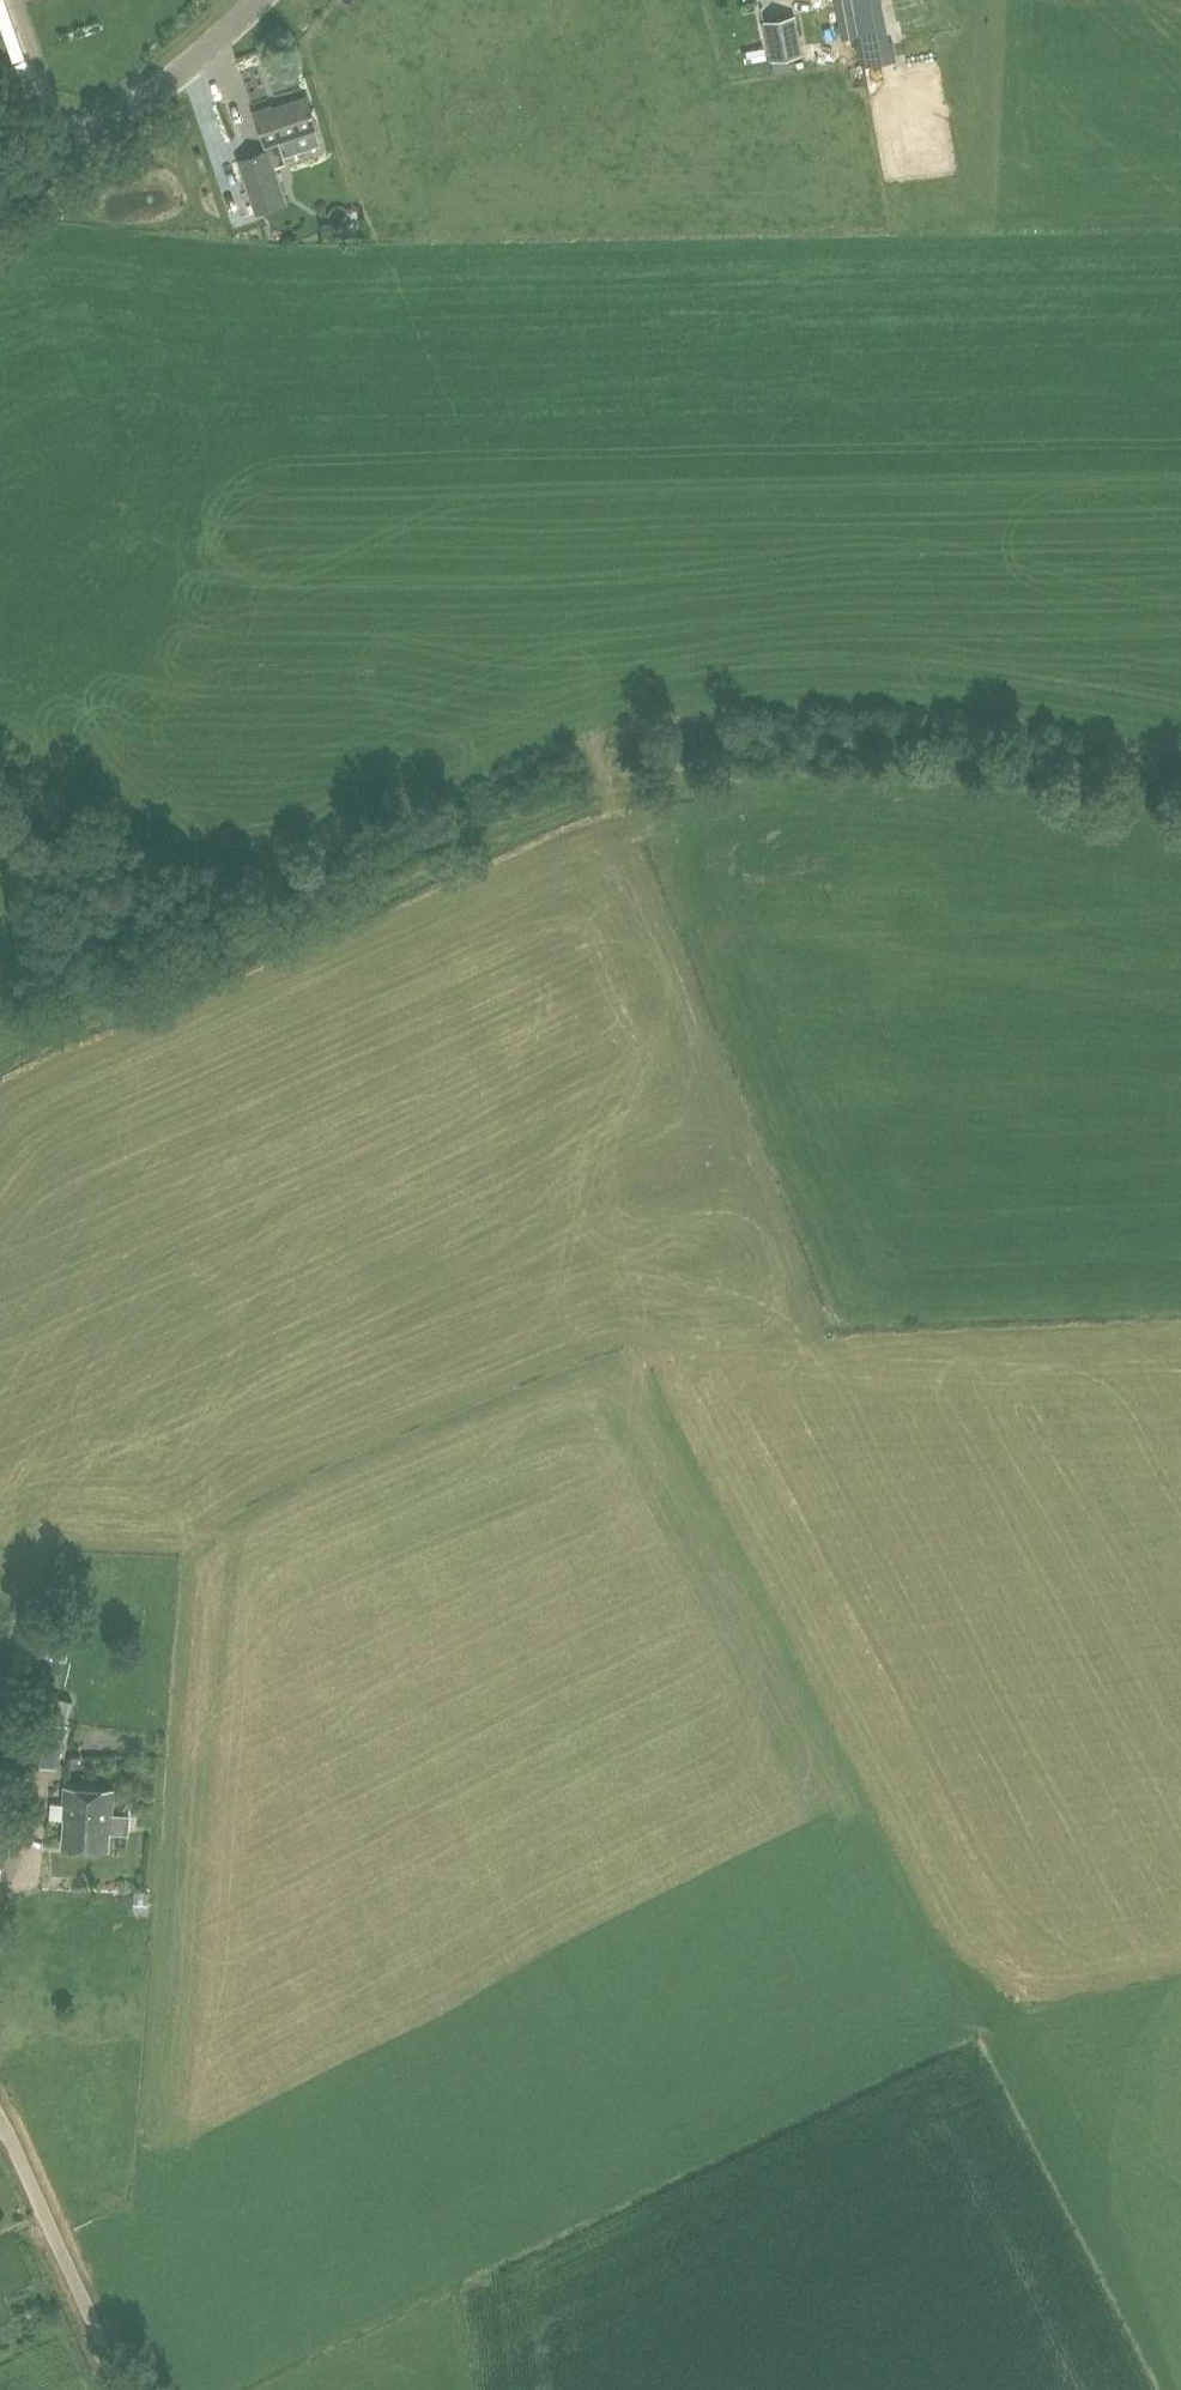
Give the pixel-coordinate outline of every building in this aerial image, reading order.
[(857,35),(863,66),(893,61),(881,0),(850,0),(857,35)] [(795,16),(763,22),(770,61),(802,54),(795,16)] [(295,137),(317,130),(306,97),(272,109),(271,107),(254,113),(265,147),(278,143),(283,157),(300,152),(295,137)] [(277,178),(268,150),(249,157),(256,184),(277,178)] [(66,1660),(72,1638),(49,1632),(43,1654),(66,1660)] [(57,1766),(67,1723),(31,1715),(20,1757),(57,1766)] [(111,1822),(113,1790),(64,1787),(62,1820),(66,1820),(64,1849),(106,1852),(108,1822),(111,1822)] [(120,1803),(114,1827),(130,1831),(136,1808),(120,1803)]
